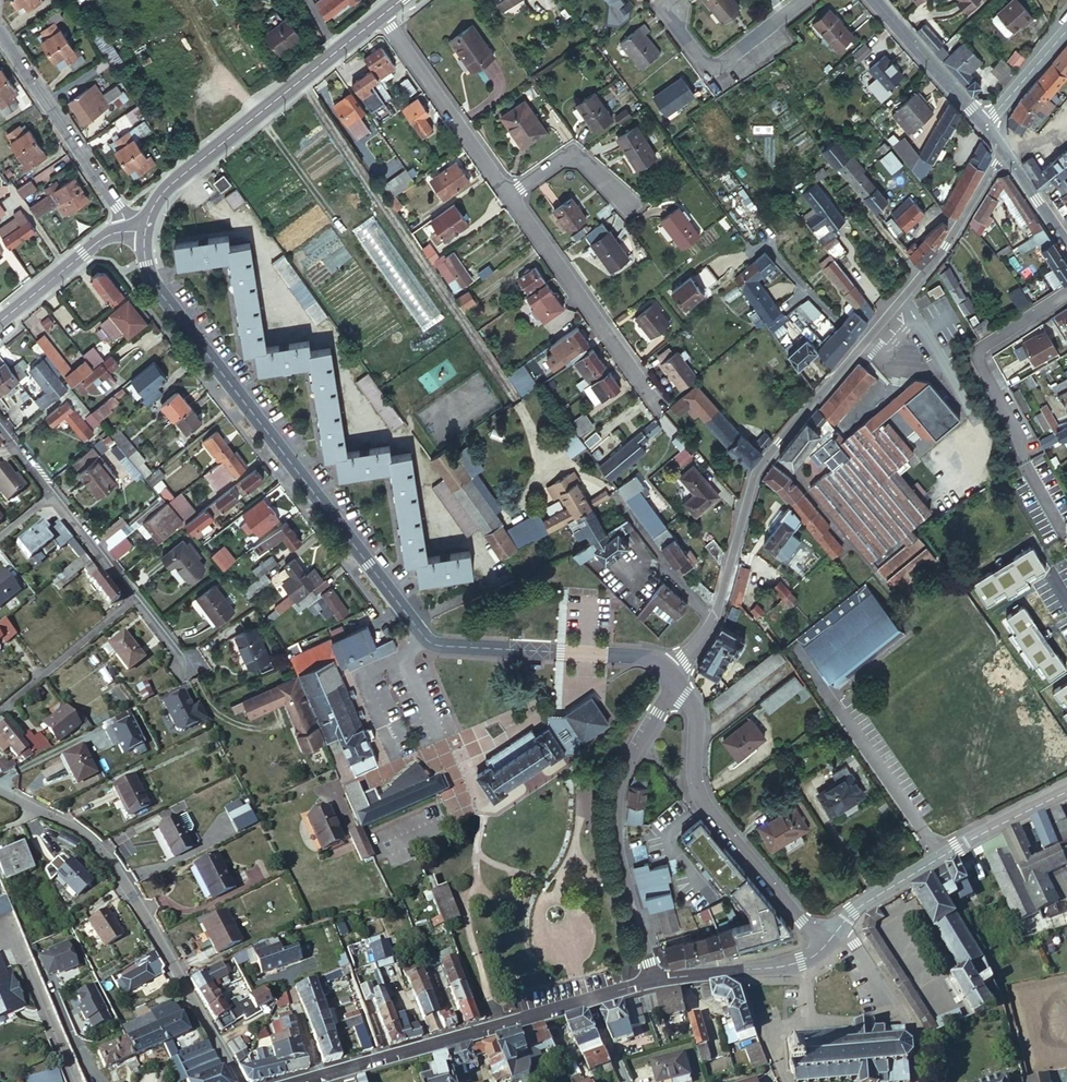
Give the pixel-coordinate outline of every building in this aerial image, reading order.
[(39,0),(12,0),(17,8),(21,5),(25,12),(40,2),(39,0)] [(355,0),(318,0),(314,3),(326,18),(347,0),(349,4),(355,0)] [(502,9),(517,0),(497,0),(502,9)] [(608,3),(607,4),(606,23),(617,24),(627,16),(631,12),(627,8),(631,5),(627,0),(623,3),(621,0),(606,0),(608,3)] [(721,22),(723,20),(737,9),(739,7),(733,0),(704,0),(721,22)] [(960,2),(957,5),(963,13),(978,0),(958,0),(960,2)] [(1027,26),(1033,21),(1015,0),(997,16),(1013,34),(1020,28),(1024,24),(1027,26)] [(723,20),(725,23),(740,11),(737,9),(723,20)] [(814,23),(836,49),(852,36),(831,9),(814,23)] [(1013,34),(997,16),(993,20),(993,23),(1005,38),(1009,38),(1013,34)] [(264,34),(278,53),(300,36),(286,17),(264,34)] [(460,48),(475,69),(497,54),(473,22),(449,39),(457,50),(460,48)] [(64,41),(66,39),(59,30),(54,23),(49,26),(44,29),(40,31),(41,33),(37,36),(48,52),(64,41)] [(619,40),(638,67),(658,53),(652,45),(651,46),(642,34),(648,30),(643,23),(619,40)] [(925,25),(916,33),(934,53),(939,48),(943,45),(925,25)] [(99,28),(89,35),(104,57),(113,71),(124,64),(99,28)] [(78,56),(66,39),(64,41),(48,52),(59,68),(78,56)] [(962,42),(941,61),(947,68),(965,87),(971,94),(980,87),(970,76),(982,65),(962,42)] [(866,43),(853,54),(858,60),(871,49),(866,43)] [(380,45),(363,58),(370,69),(377,79),(395,66),(388,57),(380,45)] [(1036,81),(1051,93),(1066,74),(1066,46),(1036,81)] [(934,53),(940,59),(945,54),(939,48),(934,53)] [(70,63),(74,69),(87,61),(83,54),(70,63)] [(1014,54),(1006,62),(1013,71),(1021,61),(1014,54)] [(880,81),(887,89),(902,75),(885,56),(870,69),(880,81)] [(1002,59),(990,69),(1002,82),(1014,72),(1002,59)] [(367,86),(377,79),(370,69),(351,84),(361,98),(371,91),(367,86)] [(120,83),(121,83),(116,75),(105,83),(110,91),(116,86),(120,83)] [(655,98),(668,115),(694,94),(680,77),(655,98)] [(7,78),(0,83),(0,107),(13,98),(12,96),(17,93),(7,78)] [(887,89),(880,81),(874,86),(881,94),(887,89)] [(1030,88),(1044,101),(1047,98),(1051,93),(1036,81),(1030,88)] [(102,96),(107,104),(114,99),(125,91),(120,83),(116,86),(110,91),(102,96)] [(69,101),(76,112),(91,103),(102,96),(95,85),(69,101)] [(971,94),(973,97),(982,89),(980,87),(971,94)] [(1030,88),(1020,100),(1034,112),(1044,101),(1030,88)] [(125,91),(114,99),(119,106),(131,99),(125,91)] [(364,111),(351,92),(341,99),(344,102),(335,109),(354,135),(357,140),(370,131),(365,124),(359,115),(364,111)] [(585,118),(593,131),(611,118),(594,92),(577,104),(586,117),(585,118)] [(898,108),(914,127),(931,113),(915,94),(898,108)] [(91,103),(76,112),(83,123),(108,106),(107,104),(102,96),(91,103)] [(13,98),(0,107),(0,115),(17,104),(13,98)] [(422,136),(429,130),(421,118),(424,115),(427,113),(416,98),(403,108),(413,123),(422,136)] [(523,98),(498,116),(507,128),(509,127),(523,147),(545,130),(523,98)] [(1010,116),(1026,126),(1032,130),(1038,123),(1036,121),(1038,119),(1040,121),(1054,105),(1050,101),(1047,98),(1044,101),(1034,112),(1020,100),(1010,116)] [(344,102),(341,99),(332,105),(335,109),(344,102)] [(951,103),(948,102),(918,157),(915,161),(910,169),(921,182),(937,153),(960,113),(951,103)] [(129,122),(142,113),(136,105),(124,114),(129,122)] [(614,115),(619,121),(631,113),(626,106),(614,115)] [(908,132),(914,127),(898,108),(892,113),(908,132)] [(421,118),(429,130),(433,128),(424,115),(421,118)] [(1007,121),(1006,125),(1021,134),(1026,126),(1010,116),(1007,121)] [(16,152),(35,139),(23,122),(5,134),(16,152)] [(626,152),(637,168),(655,157),(635,125),(615,138),(625,152),(626,152)] [(110,143),(122,160),(136,150),(139,148),(143,145),(132,129),(110,143)] [(903,138),(893,146),(898,154),(910,169),(915,161),(918,157),(903,138)] [(47,156),(35,139),(16,152),(22,162),(18,164),(23,171),(47,156)] [(843,146),(837,139),(821,151),(835,168),(837,167),(856,190),(875,212),(875,213),(879,210),(881,208),(884,205),(888,202),(863,171),(865,169),(853,154),(851,156),(843,146)] [(989,148),(982,139),(947,200),(942,210),(955,217),(956,217),(991,157),(989,148)] [(136,150),(122,160),(133,177),(136,174),(157,160),(149,149),(143,153),(139,148),(136,150)] [(899,161),(890,149),(874,162),(884,174),(899,161)] [(1058,157),(1066,168),(1066,150),(1058,157)] [(1058,157),(1050,163),(1066,184),(1066,168),(1058,157)] [(1030,179),(1040,172),(1031,158),(1020,164),(1030,179)] [(438,193),(443,199),(468,181),(455,161),(436,175),(445,188),(438,193)] [(374,181),(388,200),(393,195),(404,188),(413,181),(400,163),(374,181)] [(1042,170),(1053,183),(1058,189),(1061,195),(1066,191),(1066,184),(1050,163),(1042,170)] [(815,183),(821,179),(826,175),(821,168),(810,177),(815,183)] [(1042,170),(1040,172),(1030,179),(1029,180),(1040,193),(1041,194),(1053,183),(1042,170)] [(998,176),(995,180),(1003,185),(1001,188),(1005,190),(1001,195),(1013,213),(1018,211),(1010,197),(1018,190),(1008,174),(998,176)] [(214,182),(220,190),(229,184),(223,175),(214,182)] [(17,191),(20,196),(38,183),(33,176),(16,189),(17,191)] [(62,200),(81,188),(74,177),(56,188),(47,194),(28,207),(35,217),(47,210),(54,205),(62,200)] [(974,213),(972,217),(983,223),(989,213),(993,207),(997,200),(994,199),(998,193),(1001,188),(1003,185),(995,180),(992,185),(974,213)] [(822,246),(829,254),(833,259),(844,250),(838,241),(839,240),(832,231),(845,222),(815,183),(802,193),(816,213),(807,219),(821,237),(818,240),(822,246)] [(44,190),(47,194),(56,188),(53,184),(44,190)] [(88,199),(81,188),(62,200),(54,205),(61,216),(88,199)] [(246,202),(236,188),(224,196),(234,210),(246,202)] [(1029,207),(1018,190),(1010,197),(1018,211),(1013,213),(1025,230),(1029,227),(1033,234),(1043,227),(1029,207)] [(393,195),(388,200),(395,210),(401,206),(393,195)] [(553,210),(568,231),(585,218),(570,197),(553,210)] [(906,229),(924,213),(909,197),(892,213),(906,229)] [(428,231),(437,244),(467,223),(453,204),(431,221),(437,230),(433,233),(430,229),(428,231)] [(54,205),(47,210),(54,221),(61,216),(54,205)] [(993,207),(989,213),(990,215),(992,218),(998,214),(993,207)] [(9,247),(34,230),(19,208),(6,217),(8,221),(0,226),(0,230),(3,234),(1,236),(9,247)] [(674,239),(681,248),(698,235),(678,208),(662,219),(676,238),(674,239)] [(972,217),(968,223),(979,232),(980,234),(985,227),(992,219),(992,218),(990,215),(989,213),(983,223),(972,217)] [(420,331),(440,319),(375,214),(354,227),(420,331)] [(941,235),(947,226),(941,221),(924,236),(925,238),(934,246),(941,235)] [(627,257),(602,223),(585,235),(609,270),(627,257)] [(1052,267),(1065,260),(1055,245),(1045,230),(1043,227),(1033,234),(1033,235),(1031,236),(1052,267)] [(228,235),(175,243),(177,264),(202,261),(202,263),(210,262),(209,260),(230,257),(233,272),(230,272),(230,279),(234,279),(240,320),(238,320),(238,327),(241,327),(245,351),(254,349),(258,369),(283,365),(283,368),(291,367),(290,364),(311,361),(313,376),(310,376),(311,383),(314,383),(320,424),(318,425),(319,432),(321,432),(325,456),(335,455),(339,475),(363,471),(364,474),(371,473),(371,470),(391,467),(393,482),(391,482),(392,489),(394,488),(401,529),(398,529),(400,537),(402,537),(406,561),(416,560),(420,580),(444,576),(444,578),(451,577),(451,575),(472,572),(469,551),(426,559),(410,453),(390,456),(389,445),(346,452),(330,347),(310,350),(309,340),(266,347),(248,243),(229,246),(228,235)] [(916,244),(907,253),(919,267),(937,249),(934,246),(925,238),(918,246),(916,244)] [(420,246),(431,262),(433,261),(441,255),(437,249),(434,252),(428,244),(424,247),(422,245),(420,246)] [(1008,244),(994,254),(998,258),(1011,249),(1008,244)] [(441,255),(433,261),(448,282),(449,280),(456,289),(464,283),(458,275),(464,269),(451,251),(445,256),(443,254),(441,255)] [(759,317),(763,323),(775,315),(777,307),(757,280),(774,265),(764,253),(757,259),(754,261),(734,279),(759,317)] [(328,317),(283,254),(271,263),(315,326),(328,317)] [(841,322),(854,336),(865,323),(875,311),(867,302),(856,289),(840,268),(833,259),(829,254),(822,259),(826,264),(822,267),(845,294),(844,295),(855,308),(841,322)] [(1066,280),(1066,263),(1065,260),(1052,267),(1063,283),(1066,281),(1066,280)] [(937,268),(937,269),(965,315),(975,309),(967,296),(964,297),(957,284),(958,283),(949,268),(946,269),(942,262),(937,268)] [(518,278),(528,292),(544,280),(534,267),(530,270),(529,268),(524,271),(525,274),(518,278)] [(672,292),(684,308),(702,293),(715,283),(703,267),(672,292)] [(458,275),(464,283),(471,278),(464,269),(458,275)] [(97,272),(89,277),(107,300),(112,306),(123,297),(119,292),(119,291),(105,273),(97,272)] [(550,291),(544,282),(525,295),(533,306),(532,310),(537,318),(541,318),(542,319),(561,306),(555,298),(557,292),(550,291)] [(931,292),(935,297),(943,292),(938,284),(927,290),(929,294),(931,292)] [(1031,303),(1049,291),(1045,284),(1026,296),(1031,303)] [(1006,295),(1017,312),(1029,305),(1018,288),(1006,295)] [(467,290),(456,298),(466,313),(478,305),(467,290)] [(794,308),(825,340),(839,355),(847,345),(850,342),(835,328),(829,334),(811,316),(806,299),(794,308)] [(127,300),(108,314),(126,336),(145,322),(140,315),(139,315),(127,300)] [(515,303),(505,310),(510,318),(520,311),(515,303)] [(636,317),(651,336),(671,321),(661,309),(659,311),(653,303),(636,317)] [(777,307),(775,315),(786,315),(779,312),(777,307)] [(1055,315),(1061,324),(1065,321),(1066,324),(1066,308),(1055,315)] [(786,315),(787,318),(801,333),(816,350),(830,365),(839,355),(825,340),(822,343),(791,311),(786,315)] [(775,315),(763,323),(770,333),(787,318),(786,315),(775,315)] [(756,327),(763,323),(759,317),(752,322),(756,327)] [(835,328),(850,342),(854,336),(841,322),(835,328)] [(588,342),(577,326),(561,338),(566,345),(568,347),(572,353),(588,342)] [(1044,330),(1021,343),(1034,365),(1056,351),(1044,330)] [(802,340),(786,354),(798,368),(816,350),(801,333),(798,336),(802,340)] [(43,335),(35,341),(50,360),(60,372),(63,376),(71,370),(68,366),(43,335)] [(561,338),(556,341),(563,350),(566,349),(564,346),(566,345),(561,338)] [(608,371),(593,348),(574,361),(581,370),(583,369),(592,382),(608,371)] [(659,362),(677,385),(693,372),(675,350),(659,362)] [(112,354),(81,378),(89,389),(95,384),(108,374),(120,364),(112,354)] [(34,401),(41,410),(47,404),(57,396),(65,388),(56,377),(59,374),(45,357),(28,370),(46,391),(34,401)] [(17,362),(23,370),(28,366),(22,358),(17,362)] [(63,376),(70,385),(91,367),(84,359),(71,370),(63,376)] [(167,377),(153,361),(142,370),(130,379),(143,395),(140,398),(146,405),(158,395),(153,388),(157,385),(167,377)] [(9,368),(18,380),(26,374),(23,370),(17,362),(9,368)] [(787,446),(779,456),(792,467),(805,451),(817,464),(823,459),(832,469),(824,476),(823,476),(809,487),(896,591),(936,559),(909,527),(929,510),(919,498),(925,493),(916,483),(910,488),(898,473),(908,464),(905,459),(912,452),(886,422),(896,414),(884,402),(870,414),(872,416),(844,438),(832,426),(874,376),(858,362),(842,381),(827,398),(819,409),(816,407),(811,415),(787,446)] [(18,380),(9,368),(7,366),(0,371),(0,394),(5,390),(9,396),(16,390),(12,384),(18,380)] [(1051,370),(1045,374),(1051,385),(1058,381),(1051,370)] [(508,379),(519,395),(531,387),(520,371),(508,379)] [(619,387),(608,371),(592,382),(590,384),(602,399),(619,387)] [(391,431),(403,423),(396,413),(388,402),(367,372),(355,380),(391,431)] [(677,385),(680,389),(691,380),(696,376),(693,372),(677,385)] [(95,384),(102,393),(115,383),(108,374),(95,384)] [(893,397),(889,400),(920,436),(934,437),(958,416),(927,380),(914,379),(903,388),(906,391),(898,397),(893,397)] [(1066,388),(1066,379),(1053,386),(1057,393),(1066,388)] [(805,387),(810,394),(814,389),(809,383),(805,387)] [(590,384),(584,388),(595,404),(602,399),(590,384)] [(162,392),(157,385),(153,388),(158,395),(162,392)] [(682,395),(698,415),(703,421),(717,410),(695,385),(682,395)] [(65,388),(57,396),(63,403),(46,417),(52,425),(62,417),(76,432),(86,424),(82,420),(90,413),(67,387),(65,388)] [(104,401),(97,407),(105,418),(109,414),(107,412),(118,404),(116,402),(118,400),(117,398),(125,392),(121,387),(104,401)] [(180,413),(189,406),(177,390),(160,404),(172,419),(175,417),(180,413)] [(1058,395),(1062,402),(1066,409),(1066,390),(1058,395)] [(671,405),(669,406),(677,416),(686,409),(693,418),(698,415),(682,395),(671,405)] [(1062,402),(1056,405),(1062,414),(1066,410),(1066,409),(1062,402)] [(1046,404),(1039,409),(1048,423),(1054,419),(1046,404)] [(201,421),(189,406),(180,413),(175,417),(186,432),(201,421)] [(725,446),(749,467),(751,464),(756,458),(772,439),(764,432),(756,440),(753,438),(749,442),(739,436),(717,410),(703,421),(725,446)] [(570,422),(579,434),(593,425),(584,413),(570,422)] [(654,419),(598,466),(602,471),(609,479),(644,450),(642,448),(646,445),(645,444),(643,441),(660,427),(654,419)] [(1066,438),(1066,426),(1061,429),(1058,424),(1054,419),(1048,423),(1053,432),(1058,440),(1060,443),(1066,438)] [(110,436),(115,442),(125,454),(127,456),(133,451),(115,429),(109,435),(110,436)] [(202,442),(218,463),(232,453),(216,431),(202,442)] [(583,441),(589,448),(601,439),(596,432),(583,441)] [(1038,442),(1042,450),(1058,440),(1053,432),(1038,442)] [(107,433),(71,463),(97,496),(114,481),(112,478),(114,476),(102,461),(100,462),(95,457),(115,442),(110,436),(109,435),(107,433)] [(568,457),(584,447),(575,433),(559,443),(568,457)] [(577,515),(590,506),(571,476),(565,475),(554,482),(568,506),(542,520),(541,518),(509,536),(493,513),(494,512),(448,447),(429,460),(443,479),(478,528),(499,558),(520,547),(542,535),(552,529),(561,524),(567,521),(568,520),(577,515)] [(591,453),(596,459),(601,455),(596,449),(591,453)] [(130,460),(139,471),(145,478),(150,474),(133,451),(127,456),(130,460)] [(232,453),(244,468),(246,465),(235,451),(232,453)] [(218,463),(204,473),(216,489),(244,468),(232,453),(218,463)] [(127,456),(125,454),(117,461),(131,478),(139,471),(130,460),(127,456)] [(26,486),(17,475),(6,461),(3,463),(0,460),(0,490),(8,500),(26,486)] [(762,478),(762,479),(771,484),(789,506),(799,519),(831,557),(841,548),(825,528),(829,525),(788,477),(773,464),(762,478)] [(683,503),(694,516),(717,496),(693,467),(680,477),(694,494),(683,503)] [(262,478),(255,469),(230,488),(238,498),(262,478)] [(148,482),(152,486),(164,477),(158,470),(146,479),(148,482)] [(17,475),(26,486),(29,484),(20,472),(17,475)] [(152,486),(155,490),(163,484),(167,481),(164,477),(152,486)] [(467,536),(478,528),(443,479),(432,487),(467,536)] [(159,494),(165,501),(166,502),(173,497),(163,484),(155,490),(159,494)] [(223,493),(205,507),(211,516),(212,517),(222,510),(238,498),(230,488),(223,493)] [(671,563),(673,566),(686,556),(636,490),(624,499),(642,524),(671,563)] [(168,504),(178,516),(191,506),(180,491),(173,497),(166,502),(168,504)] [(593,504),(608,497),(605,491),(590,499),(593,504)] [(144,507),(150,514),(165,501),(159,494),(144,507)] [(279,520),(262,498),(247,510),(242,514),(247,520),(240,526),(247,535),(253,529),(258,536),(279,520)] [(158,541),(167,534),(176,526),(177,528),(184,523),(178,516),(168,504),(166,502),(165,501),(150,514),(145,518),(141,521),(152,534),(158,541)] [(178,516),(184,523),(197,514),(191,506),(178,516)] [(605,533),(590,506),(577,515),(568,520),(567,521),(577,540),(586,535),(590,542),(605,533)] [(799,519),(789,506),(781,516),(783,518),(763,544),(774,552),(780,543),(783,545),(791,534),(788,532),(793,526),(794,527),(799,519)] [(197,514),(184,523),(187,527),(196,538),(201,534),(197,529),(212,517),(211,516),(205,507),(197,514)] [(632,526),(627,519),(605,533),(590,542),(571,554),(579,561),(596,549),(606,562),(628,546),(620,535),(632,526)] [(152,534),(141,521),(136,526),(147,539),(152,534)] [(285,521),(254,546),(259,554),(282,536),(291,548),(301,542),(285,521)] [(56,522),(43,533),(58,550),(71,539),(56,522)] [(104,554),(111,562),(125,551),(125,552),(132,545),(124,536),(104,554)] [(712,538),(702,545),(721,567),(724,554),(712,538)] [(184,539),(163,557),(172,567),(176,563),(190,579),(206,566),(184,539)] [(222,548),(211,557),(219,566),(222,570),(232,563),(233,562),(222,548)] [(98,573),(83,554),(74,561),(60,573),(65,580),(82,567),(87,573),(85,574),(91,581),(104,598),(109,605),(118,598),(98,573)] [(257,578),(261,575),(276,563),(271,556),(252,571),(257,578)] [(275,609),(279,615),(305,594),(304,592),(320,580),(312,569),(305,574),(294,559),(285,565),(285,568),(280,571),(295,591),(275,609)] [(729,596),(727,603),(738,605),(748,569),(738,566),(729,596)] [(20,591),(3,569),(0,571),(0,606),(20,591)] [(53,590),(65,580),(60,573),(48,583),(53,590)] [(257,578),(241,590),(247,597),(267,582),(261,575),(257,578)] [(772,588),(790,606),(797,600),(779,581),(772,588)] [(320,583),(313,589),(313,590),(303,599),(308,604),(318,596),(316,594),(324,588),(320,583)] [(656,637),(687,605),(661,584),(636,617),(642,623),(659,603),(670,611),(651,632),(656,637)] [(694,591),(708,605),(711,594),(702,584),(694,591)] [(194,601),(213,627),(232,613),(212,588),(194,601)] [(314,615),(320,622),(334,613),(338,618),(347,611),(330,588),(320,595),(322,598),(317,601),(323,609),(314,615)] [(804,648),(838,690),(905,635),(870,594),(804,648)] [(754,606),(746,613),(752,619),(759,611),(754,606)] [(15,634),(4,619),(0,622),(0,639),(4,644),(15,634)] [(745,641),(720,625),(696,667),(717,679),(734,651),(738,654),(740,649),(743,651),(745,646),(743,644),(745,641)] [(284,648),(289,657),(292,663),(304,691),(317,719),(327,742),(338,737),(355,772),(377,762),(368,740),(374,737),(370,726),(363,729),(358,718),(364,715),(362,709),(356,712),(350,698),(356,695),(353,689),(347,691),(338,671),(348,666),(348,669),(397,648),(391,637),(375,645),(366,626),(345,635),(335,640),(331,641),(330,639),(301,652),(296,642),(284,648)] [(390,635),(391,637),(394,636),(386,626),(382,630),(384,632),(383,634),(387,636),(390,635)] [(335,640),(345,635),(342,627),(331,632),(335,640)] [(235,637),(249,669),(268,661),(255,629),(235,637)] [(104,648),(109,655),(113,652),(127,670),(142,658),(122,632),(107,645),(104,648)] [(774,647),(708,701),(718,713),(784,660),(774,647)] [(793,674),(759,700),(768,711),(802,684),(793,674)] [(143,682),(151,697),(162,691),(155,677),(143,682)] [(284,703),(304,748),(322,741),(294,677),(231,705),(234,713),(244,709),(249,718),(284,703)] [(183,692),(162,703),(178,733),(206,718),(199,704),(190,708),(187,702),(188,701),(183,692)] [(477,774),(492,799),(505,789),(502,785),(545,755),(548,759),(551,761),(565,752),(563,749),(564,748),(576,748),(576,742),(582,738),(583,739),(608,722),(590,697),(556,721),(550,721),(548,726),(547,726),(535,733),(532,729),(485,760),(488,766),(477,774)] [(147,709),(154,722),(162,717),(156,705),(147,709)] [(79,725),(71,714),(69,715),(63,707),(49,718),(51,721),(63,738),(79,725)] [(79,725),(87,720),(78,709),(71,714),(79,725)] [(105,732),(109,740),(114,738),(117,743),(122,753),(142,743),(130,719),(105,732)] [(723,740),(736,758),(764,737),(749,719),(723,740)] [(84,732),(93,728),(87,720),(79,725),(84,732)] [(0,725),(0,745),(3,749),(5,751),(12,745),(17,753),(21,750),(26,756),(30,753),(4,721),(0,725)] [(36,756),(42,753),(39,748),(42,745),(48,740),(40,730),(34,736),(29,729),(21,735),(28,745),(36,756)] [(837,757),(849,750),(844,743),(832,750),(837,757)] [(52,755),(59,770),(65,784),(85,774),(72,746),(52,755)] [(55,772),(59,770),(52,755),(48,757),(55,772)] [(3,759),(0,760),(0,774),(14,766),(11,761),(6,763),(3,759)] [(817,794),(829,814),(862,794),(843,763),(829,771),(836,782),(817,794)] [(356,783),(343,789),(358,822),(358,823),(359,826),(447,788),(442,776),(427,781),(426,780),(421,774),(422,772),(415,764),(391,784),(392,785),(379,797),(366,803),(362,795),(356,783)] [(640,823),(642,806),(645,777),(633,775),(627,785),(626,805),(628,805),(626,821),(640,823)] [(655,782),(666,796),(674,788),(670,784),(663,775),(655,782)] [(105,788),(120,819),(140,809),(125,778),(105,788)] [(374,788),(362,795),(366,803),(379,797),(374,788)] [(757,827),(771,850),(808,828),(794,805),(785,810),(780,802),(766,810),(771,818),(757,827)] [(230,815),(238,832),(257,823),(249,806),(230,815)] [(1063,814),(1060,806),(1059,806),(1045,813),(1049,823),(1055,821),(1054,818),(1063,814)] [(319,850),(326,847),(341,842),(327,809),(307,817),(319,850)] [(1040,840),(1044,849),(1047,848),(1051,847),(1058,844),(1049,823),(1045,813),(1034,819),(1031,820),(1035,829),(1040,840)] [(1060,848),(1062,853),(1066,851),(1066,823),(1063,814),(1054,818),(1055,821),(1049,823),(1058,844),(1060,848)] [(700,818),(682,835),(729,887),(748,870),(700,818)] [(172,820),(164,824),(171,839),(179,835),(172,820)] [(359,826),(358,823),(355,825),(356,829),(354,830),(363,850),(369,848),(359,826)] [(145,833),(159,862),(178,853),(164,824),(145,833)] [(219,841),(237,833),(233,826),(216,834),(219,841)] [(1024,939),(1035,936),(1054,930),(1066,926),(1066,922),(1061,909),(1041,917),(1037,910),(1058,901),(1045,875),(1066,866),(1066,865),(1062,853),(1060,848),(1053,851),(1049,853),(1046,854),(1037,858),(1030,861),(1025,850),(1027,849),(1017,827),(1002,834),(1007,844),(985,856),(1002,893),(1005,898),(1010,911),(1015,920),(1024,939)] [(1040,840),(1035,829),(1031,831),(1036,841),(1040,840)] [(909,834),(914,842),(918,839),(913,832),(909,834)] [(1002,834),(980,846),(985,856),(1007,844),(1002,834)] [(341,842),(326,847),(328,853),(343,847),(341,842)] [(5,879),(32,868),(21,844),(0,853),(0,868),(5,879)] [(669,845),(659,850),(663,859),(673,852),(669,845)] [(55,875),(77,896),(92,880),(61,851),(48,866),(56,873),(55,875)] [(188,867),(205,901),(226,891),(209,857),(188,867)] [(952,862),(945,866),(954,887),(967,880),(957,859),(952,862)] [(646,910),(677,904),(668,864),(650,867),(649,863),(637,865),(646,910)] [(945,866),(932,874),(947,900),(952,897),(956,904),(961,902),(956,891),(954,887),(945,866)] [(102,877),(105,882),(110,879),(107,874),(102,877)] [(946,966),(975,1014),(994,1006),(982,986),(986,983),(999,1004),(1002,1002),(996,986),(984,956),(982,958),(947,900),(932,874),(922,880),(910,887),(955,960),(946,966)] [(432,875),(425,878),(433,901),(434,907),(440,922),(445,921),(455,917),(456,917),(447,892),(445,892),(442,884),(436,887),(435,884),(432,875)] [(956,891),(961,902),(965,912),(970,911),(967,904),(970,903),(964,888),(956,891)] [(12,911),(6,896),(0,898),(0,916),(12,911)] [(440,922),(434,907),(429,908),(432,919),(431,919),(434,927),(437,926),(441,925),(440,922)] [(888,970),(897,963),(873,927),(874,920),(882,915),(877,907),(871,911),(865,915),(862,930),(866,936),(879,956),(888,970)] [(88,917),(103,945),(122,934),(107,908),(88,917)] [(711,916),(707,908),(699,912),(703,920),(711,916)] [(665,915),(658,917),(663,933),(679,928),(674,912),(665,915)] [(205,940),(202,942),(209,957),(233,946),(218,915),(197,925),(205,940)] [(445,921),(447,928),(457,924),(455,917),(445,921)] [(334,923),(339,936),(345,934),(340,921),(334,923)] [(447,928),(445,921),(440,922),(441,925),(442,929),(444,934),(447,943),(452,941),(447,928)] [(194,926),(202,942),(205,940),(197,925),(194,926)] [(717,932),(719,939),(734,936),(731,928),(717,932)] [(413,931),(390,937),(392,944),(411,939),(412,941),(416,940),(413,931)] [(705,936),(710,956),(717,954),(723,952),(719,939),(717,932),(710,935),(705,936)] [(285,965),(276,934),(254,944),(251,945),(253,949),(261,974),(285,965)] [(691,940),(697,960),(706,957),(710,956),(705,936),(699,938),(691,940)] [(736,949),(734,936),(719,939),(723,952),(732,950),(736,949)] [(387,940),(386,940),(369,946),(369,947),(374,961),(374,963),(375,964),(377,972),(378,976),(382,975),(394,971),(395,971),(388,948),(387,940)] [(681,942),(685,963),(691,961),(697,960),(691,940),(685,941),(681,942)] [(70,941),(38,952),(47,977),(79,966),(70,941)] [(681,942),(665,947),(666,950),(670,966),(677,964),(685,963),(681,942)] [(420,950),(417,943),(409,946),(412,953),(420,950)] [(364,964),(374,961),(369,947),(360,950),(364,964)] [(436,954),(448,987),(462,982),(449,948),(436,954)] [(151,961),(145,964),(151,975),(156,972),(151,961)] [(8,1010),(16,991),(10,975),(6,976),(0,962),(0,1013),(8,1010)] [(925,1034),(970,1016),(969,1012),(936,1025),(897,963),(888,970),(889,972),(900,989),(920,1022),(922,1027),(925,1034)] [(125,975),(132,989),(153,978),(151,975),(145,964),(125,975)] [(348,969),(347,964),(338,968),(337,968),(340,973),(340,975),(344,973),(349,971),(348,969)] [(204,971),(189,979),(197,991),(210,984),(207,979),(214,975),(214,973),(219,971),(219,970),(216,965),(204,971)] [(405,975),(410,988),(423,984),(431,980),(426,965),(417,969),(415,965),(402,970),(404,976),(405,975)] [(340,973),(337,968),(333,970),(317,976),(307,980),(295,986),(294,986),(300,1002),(318,996),(313,985),(319,982),(340,973)] [(378,976),(380,983),(397,977),(394,971),(382,975),(378,976)] [(210,984),(197,991),(206,1008),(219,999),(217,996),(214,990),(230,982),(226,976),(210,984)] [(423,984),(426,991),(434,988),(431,980),(423,984)] [(726,1004),(729,1013),(746,1007),(740,988),(726,981),(709,984),(705,985),(701,985),(704,999),(713,1001),(713,1002),(726,1004)] [(92,1029),(111,1020),(93,982),(74,991),(92,1029)] [(230,983),(230,982),(214,990),(217,996),(230,991),(228,988),(232,986),(230,983)] [(324,994),(319,982),(313,985),(318,996),(319,995),(324,994)] [(448,987),(456,1007),(469,1003),(468,999),(462,982),(448,987)] [(382,988),(387,998),(392,996),(386,984),(382,986),(382,988)] [(410,988),(414,998),(427,993),(426,991),(423,984),(410,988)] [(267,986),(251,995),(247,997),(251,1003),(255,1010),(269,1001),(274,998),(267,986)] [(372,999),(376,1010),(390,1005),(389,1005),(387,998),(382,988),(373,991),(371,987),(369,987),(368,986),(359,989),(364,1002),(372,999)] [(426,991),(427,993),(430,1000),(438,997),(434,988),(426,991)] [(686,1009),(680,989),(670,990),(646,997),(644,997),(650,1016),(661,1013),(662,1017),(686,1009)] [(414,998),(429,1034),(442,1030),(435,1011),(432,1005),(430,1000),(427,993),(414,998)] [(318,996),(300,1002),(306,1016),(323,1010),(322,1005),(318,996)] [(470,1005),(476,1003),(474,997),(468,999),(469,1003),(470,1005)] [(219,999),(206,1008),(213,1020),(228,1011),(223,1004),(220,998),(219,999)] [(601,1013),(613,1041),(633,1036),(629,1022),(642,1019),(639,1010),(645,1008),(642,998),(636,999),(621,1003),(607,1007),(603,1008),(601,1013)] [(146,1008),(149,1014),(171,1005),(169,999),(146,1008)] [(435,1011),(442,1008),(439,1002),(432,1005),(435,1011)] [(463,1025),(482,1020),(478,1007),(476,1003),(470,1005),(469,1003),(456,1007),(463,1025)] [(171,1005),(149,1014),(154,1026),(163,1043),(186,1032),(174,1004),(171,1005)] [(376,1010),(383,1030),(395,1025),(392,1016),(390,1005),(376,1010)] [(752,1029),(754,1029),(746,1007),(729,1013),(739,1041),(747,1038),(745,1031),(752,1029)] [(435,1011),(442,1030),(454,1027),(450,1015),(445,1017),(442,1008),(435,1011)] [(323,1010),(306,1016),(311,1031),(329,1025),(323,1010)] [(228,1011),(213,1020),(217,1027),(220,1031),(235,1022),(228,1011)] [(344,1020),(358,1016),(357,1011),(344,1015),(343,1016),(344,1020)] [(295,1030),(290,1012),(279,1016),(280,1022),(272,1024),(275,1035),(295,1030)] [(582,1056),(605,1047),(599,1034),(590,1014),(584,1012),(566,1018),(565,1018),(573,1037),(579,1050),(582,1056)] [(398,1031),(401,1042),(408,1040),(421,1036),(416,1025),(403,1028),(400,1013),(392,1016),(395,1025),(398,1031)] [(694,1037),(698,1049),(706,1047),(705,1044),(707,1043),(699,1013),(688,1016),(692,1029),(694,1037)] [(129,1037),(125,1039),(133,1056),(163,1043),(154,1026),(149,1014),(125,1024),(129,1037)] [(370,1051),(370,1050),(358,1016),(344,1020),(341,1021),(344,1029),(354,1026),(362,1053),(370,1051)] [(886,1027),(875,1028),(875,1023),(877,1023),(876,1020),(874,1020),(874,1018),(872,1019),(872,1020),(858,1021),(859,1019),(856,1019),(857,1021),(855,1021),(855,1023),(853,1022),(853,1024),(855,1024),(855,1029),(847,1030),(847,1027),(845,1027),(845,1030),(837,1031),(837,1028),(834,1028),(834,1031),(827,1032),(827,1030),(824,1030),(824,1032),(817,1033),(816,1030),(814,1030),(814,1033),(806,1034),(805,1031),(804,1031),(804,1034),(795,1034),(795,1032),(792,1033),(793,1035),(791,1035),(791,1036),(789,1036),(789,1038),(791,1038),(792,1045),(791,1046),(789,1046),(788,1048),(788,1049),(791,1052),(792,1067),(791,1067),(790,1068),(790,1069),(789,1070),(790,1072),(791,1073),(792,1073),(794,1073),(795,1080),(794,1080),(794,1081),(814,1081),(818,1081),(821,1081),(829,1080),(829,1081),(831,1081),(831,1080),(839,1080),(840,1081),(842,1081),(842,1079),(850,1079),(850,1080),(852,1080),(852,1079),(859,1078),(859,1081),(896,1081),(898,1081),(900,1081),(908,1081),(910,1081),(912,1081),(912,1079),(910,1079),(909,1071),(912,1071),(911,1069),(909,1069),(909,1063),(910,1063),(911,1061),(910,1059),(913,1054),(915,1055),(916,1052),(914,1051),(914,1046),(916,1046),(914,1043),(912,1044),(908,1039),(910,1037),(908,1035),(907,1035),(907,1029),(908,1029),(909,1027),(907,1027),(906,1025),(905,1025),(905,1027),(896,1028),(896,1026),(894,1027),(894,1028),(886,1029),(886,1027)] [(246,1034),(255,1042),(258,1036),(262,1029),(259,1027),(256,1024),(253,1025),(249,1025),(248,1027),(247,1028),(246,1034)] [(339,1060),(340,1059),(330,1028),(329,1025),(311,1031),(323,1064),(339,1060)] [(383,1030),(388,1045),(394,1044),(401,1042),(398,1031),(395,1025),(383,1030)] [(545,1025),(523,1032),(528,1049),(533,1063),(538,1061),(533,1046),(545,1042),(549,1053),(557,1050),(545,1025)] [(745,1031),(747,1038),(754,1036),(752,1029),(745,1031)] [(272,1048),(297,1041),(295,1030),(275,1035),(274,1035),(269,1037),(272,1048)] [(496,1038),(497,1040),(503,1055),(506,1060),(508,1067),(512,1076),(514,1081),(530,1074),(532,1065),(519,1070),(512,1054),(528,1049),(523,1032),(522,1031),(504,1035),(496,1038)] [(246,1034),(239,1038),(246,1052),(249,1048),(252,1048),(253,1046),(255,1042),(246,1034)] [(258,1048),(259,1051),(267,1049),(272,1048),(269,1037),(262,1040),(258,1048)] [(378,1037),(372,1039),(375,1049),(381,1047),(378,1037)] [(238,1038),(226,1044),(237,1062),(243,1057),(246,1052),(239,1038),(238,1038)] [(133,1056),(125,1039),(97,1052),(104,1069),(133,1056)] [(206,1040),(175,1052),(176,1056),(170,1058),(167,1060),(178,1081),(184,1080),(188,1079),(189,1081),(230,1081),(222,1069),(206,1040)] [(485,1043),(473,1047),(475,1056),(485,1053),(488,1061),(503,1055),(497,1040),(485,1043)] [(277,1060),(280,1060),(301,1055),(297,1041),(272,1048),(275,1061),(277,1060)] [(753,1069),(767,1065),(759,1043),(745,1047),(753,1069)] [(472,1044),(459,1048),(466,1065),(474,1063),(477,1062),(475,1056),(473,1047),(472,1044)] [(70,1051),(83,1081),(95,1081),(81,1046),(70,1051)] [(614,1069),(605,1047),(582,1056),(590,1071),(591,1070),(601,1066),(604,1073),(614,1069)] [(447,1051),(448,1057),(454,1081),(464,1081),(469,1081),(467,1074),(464,1075),(462,1066),(466,1065),(459,1048),(447,1051)] [(573,1060),(582,1056),(579,1050),(561,1058),(563,1064),(573,1060)] [(659,1081),(660,1081),(675,1076),(677,1081),(686,1081),(694,1080),(684,1050),(651,1061),(659,1081)] [(270,1078),(273,1077),(270,1062),(262,1064),(259,1051),(256,1051),(254,1052),(256,1058),(258,1065),(261,1080),(270,1078)] [(245,1061),(256,1058),(254,1052),(249,1053),(248,1055),(245,1061)] [(299,1071),(307,1068),(304,1054),(301,1055),(280,1060),(284,1075),(299,1071)] [(506,1060),(503,1055),(488,1061),(491,1067),(506,1060)] [(448,1057),(435,1059),(438,1070),(439,1074),(435,1075),(421,1078),(422,1081),(454,1081),(448,1057)] [(273,1077),(284,1075),(280,1060),(277,1060),(275,1061),(270,1062),(273,1077)] [(491,1067),(494,1074),(508,1067),(506,1060),(491,1067)] [(563,1064),(572,1081),(578,1081),(581,1081),(578,1074),(579,1074),(573,1060),(563,1064)] [(532,1065),(530,1074),(536,1073),(538,1061),(533,1063),(532,1063),(532,1065)] [(261,1080),(258,1065),(241,1069),(244,1075),(246,1080),(249,1081),(253,1081),(257,1081),(261,1080)] [(497,1081),(512,1076),(508,1067),(494,1074),(497,1081)] [(23,1078),(24,1081),(60,1081),(56,1068),(23,1078)] [(355,1081),(367,1081),(365,1074),(357,1076),(355,1080),(355,1081)]
